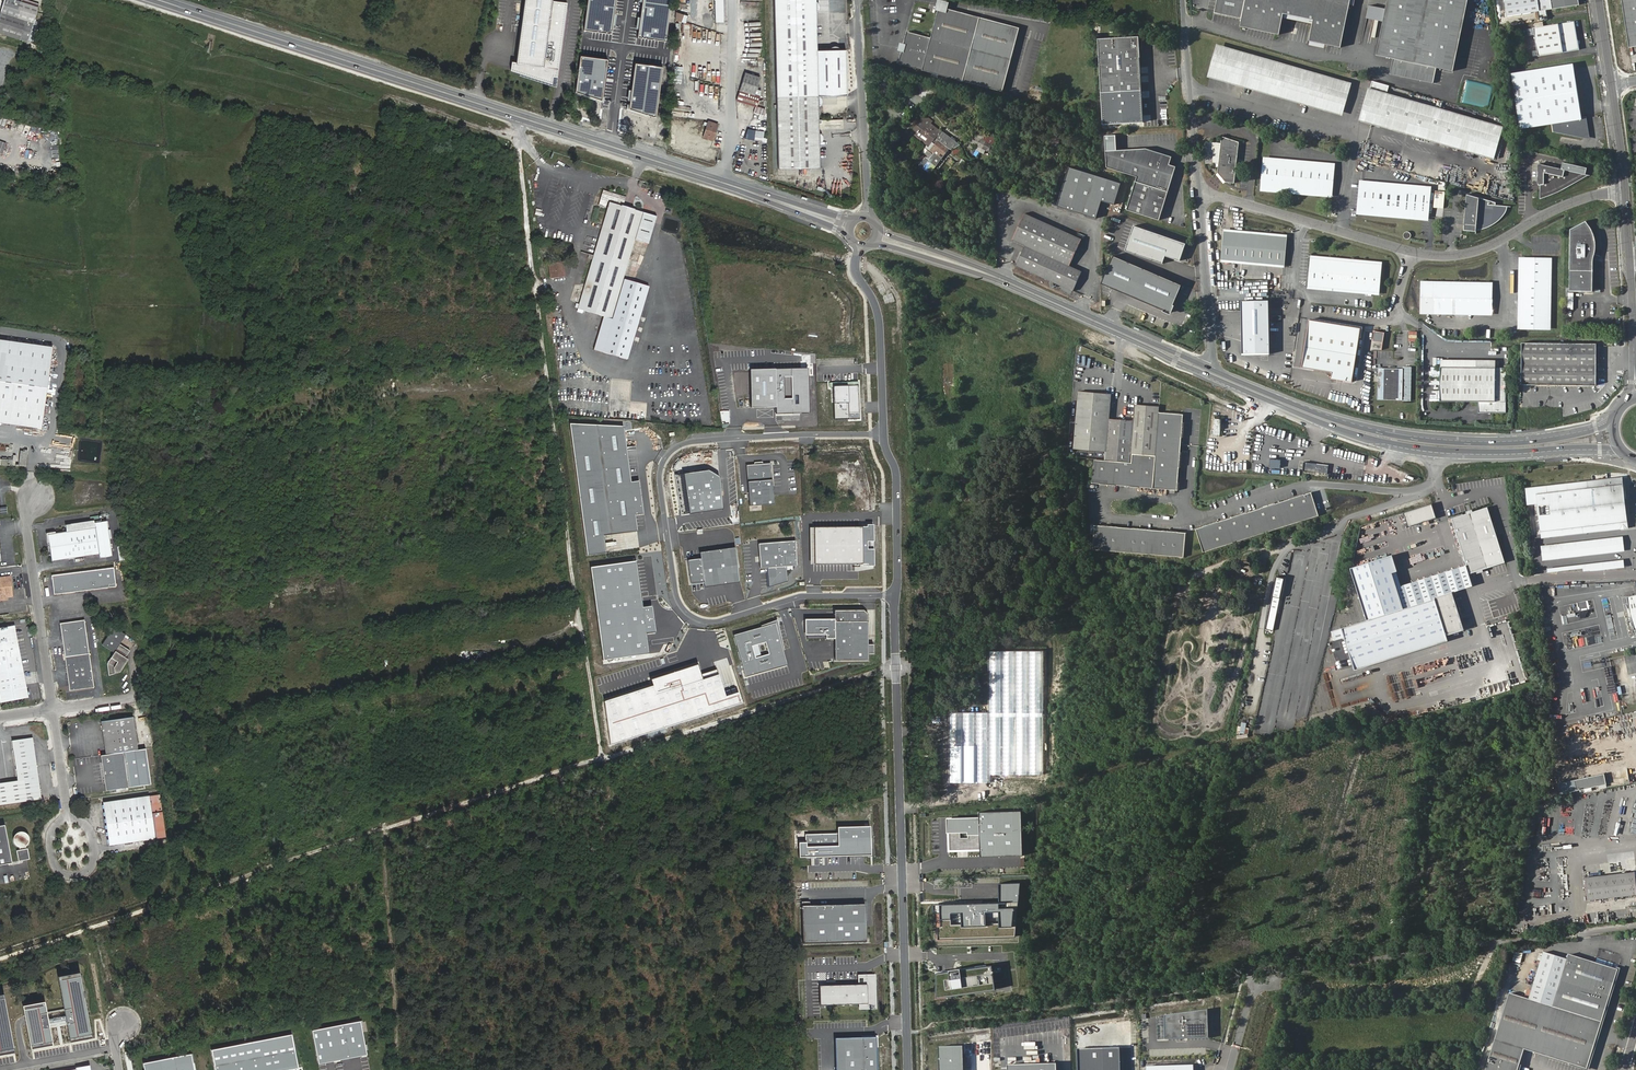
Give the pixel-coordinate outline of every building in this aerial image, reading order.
[(28,42),(39,8),(14,0),(6,0),(0,16),(0,33),(28,42)] [(510,69),(556,84),(567,0),(524,0),(516,60),(511,60),(510,69)] [(584,29),(611,32),(616,0),(588,0),(584,29)] [(638,37),(666,40),(671,0),(643,0),(638,37)] [(723,22),(723,0),(714,0),(714,22),(723,22)] [(778,168),(786,168),(819,167),(817,96),(847,95),(846,49),(816,50),(815,21),(815,11),(815,7),(815,0),(774,0),(778,168)] [(1353,0),(1219,0),(1216,11),(1243,16),(1242,25),(1283,34),(1288,12),(1314,17),(1309,39),(1343,47),(1353,0)] [(1378,54),(1395,58),(1392,74),(1435,83),(1438,67),(1456,70),(1470,0),(1390,0),(1378,54)] [(1549,0),(1535,0),(1538,17),(1552,14),(1549,0)] [(1552,14),(1579,9),(1577,0),(1549,0),(1552,14)] [(1628,47),(1635,46),(1635,0),(1621,0),(1628,47)] [(940,11),(943,12),(944,8),(953,10),(954,3),(943,1),(940,11)] [(909,32),(900,64),(964,82),(1004,92),(1021,29),(982,18),(953,10),(944,8),(943,12),(935,39),(909,32)] [(685,23),(687,16),(676,12),(674,19),(685,23)] [(1579,48),(1578,44),(1578,40),(1575,20),(1534,26),(1538,54),(1579,48)] [(1142,39),(1102,41),(1106,127),(1146,124),(1142,39)] [(1351,88),(1220,50),(1212,76),(1344,114),(1351,88)] [(607,59),(580,55),(575,91),(601,99),(607,59)] [(663,66),(635,62),(629,108),(655,116),(663,66)] [(1581,118),(1580,115),(1571,63),(1511,72),(1521,127),(1552,122),(1554,129),(1579,135),(1585,130),(1583,118),(1581,118)] [(745,72),(739,89),(762,97),(764,91),(755,88),(759,77),(745,72)] [(1375,83),(1372,94),(1364,120),(1496,158),(1503,132),(1388,99),(1391,88),(1375,83)] [(739,90),(736,100),(756,107),(759,96),(739,90)] [(933,121),(924,115),(911,133),(927,145),(929,147),(936,138),(938,139),(928,152),(933,155),(929,160),(926,157),(919,166),(930,174),(949,148),(952,149),(960,145),(942,130),(941,131),(931,123),(933,121)] [(1584,115),(1580,115),(1581,118),(1583,118),(1585,130),(1579,135),(1554,129),(1554,132),(1589,140),(1584,115)] [(702,137),(712,139),(717,124),(708,121),(702,137)] [(747,129),(745,139),(762,141),(764,131),(747,129)] [(972,135),(969,143),(990,152),(993,144),(990,142),(992,137),(977,131),(975,136),(972,135)] [(1052,136),(1051,146),(1059,146),(1060,137),(1052,136)] [(1240,142),(1222,136),(1221,142),(1219,163),(1218,170),(1226,181),(1234,183),(1240,142)] [(928,152),(938,139),(936,138),(929,147),(927,145),(921,153),(926,157),(929,160),(933,155),(928,152)] [(1213,162),(1219,163),(1221,142),(1213,141),(1213,162)] [(953,149),(955,158),(963,157),(961,148),(953,149)] [(1146,148),(1107,150),(1109,167),(1137,176),(1125,209),(1158,220),(1176,167),(1169,165),(1172,157),(1146,148)] [(1265,157),(1265,160),(1334,166),(1334,163),(1265,157)] [(1262,188),(1331,194),(1334,166),(1265,160),(1262,188)] [(1548,196),(1559,192),(1560,191),(1564,189),(1566,188),(1573,185),(1584,179),(1585,178),(1587,177),(1590,175),(1540,163),(1540,188),(1542,187),(1542,198),(1548,196)] [(1121,182),(1069,166),(1056,205),(1096,218),(1101,200),(1114,204),(1121,182)] [(1361,180),(1360,183),(1430,190),(1430,187),(1361,180)] [(1430,190),(1360,183),(1357,212),(1427,219),(1430,190)] [(1331,197),(1331,194),(1262,188),(1262,191),(1331,197)] [(626,197),(602,191),(598,206),(605,208),(607,203),(608,203),(601,229),(588,225),(580,252),(592,256),(577,304),(575,303),(574,308),(576,309),(575,313),(580,314),(582,311),(602,317),(593,349),(627,360),(648,287),(623,279),(627,265),(636,268),(638,262),(629,259),(634,241),(647,244),(656,217),(613,204),(614,202),(623,204),(626,197)] [(1474,228),(1474,232),(1476,232),(1480,231),(1484,230),(1486,230),(1491,227),(1496,223),(1499,220),(1500,218),(1503,213),(1505,209),(1494,207),(1495,204),(1465,196),(1461,226),(1463,226),(1474,228)] [(1427,222),(1427,219),(1357,212),(1357,215),(1427,222)] [(1074,293),(1083,273),(1071,267),(1083,237),(1027,213),(1013,243),(1026,248),(1018,268),(1074,293)] [(1596,258),(1598,252),(1598,250),(1599,248),(1600,246),(1601,242),(1600,237),(1600,235),(1599,233),(1599,231),(1597,227),(1595,225),(1592,222),(1591,220),(1589,219),(1573,228),(1572,268),(1595,269),(1596,258)] [(671,227),(672,221),(663,220),(662,229),(667,230),(668,226),(671,227)] [(1133,225),(1124,250),(1161,263),(1164,255),(1176,260),(1183,242),(1133,225)] [(1405,236),(1406,237),(1407,237),(1408,237),(1410,237),(1411,236),(1412,235),(1412,233),(1412,232),(1411,230),(1409,230),(1408,229),(1406,230),(1405,231),(1404,232),(1404,233),(1404,235),(1405,236)] [(1226,259),(1286,264),(1288,236),(1228,231),(1226,259)] [(1112,254),(1100,282),(1169,312),(1182,284),(1112,254)] [(1314,257),(1313,260),(1381,265),(1381,262),(1314,257)] [(1525,258),(1523,325),(1551,325),(1552,258),(1525,258)] [(1285,267),(1286,264),(1226,259),(1226,262),(1285,267)] [(1312,286),(1379,291),(1381,265),(1313,260),(1312,286)] [(561,262),(550,265),(552,278),(564,276),(561,262)] [(1595,269),(1572,268),(1572,289),(1595,290),(1595,269)] [(1255,281),(1241,280),(1240,298),(1246,299),(1246,295),(1243,295),(1244,289),(1246,289),(1247,286),(1255,286),(1255,281)] [(1494,283),(1425,281),(1424,308),(1493,311),(1494,283)] [(877,293),(883,290),(879,282),(873,286),(877,293)] [(882,304),(892,300),(889,292),(879,295),(882,304)] [(1242,302),(1243,354),(1270,354),(1269,301),(1242,302)] [(1362,329),(1311,321),(1303,369),(1333,373),(1332,380),(1353,383),(1362,329)] [(0,339),(0,422),(43,428),(55,347),(0,339)] [(1596,343),(1523,343),(1522,384),(1596,384),(1596,343)] [(1377,399),(1382,399),(1382,397),(1396,397),(1396,400),(1409,400),(1410,366),(1402,366),(1402,368),(1390,368),(1390,371),(1384,371),(1382,371),(1381,372),(1380,373),(1379,375),(1379,376),(1377,376),(1377,399)] [(1438,401),(1476,402),(1476,413),(1504,413),(1505,367),(1439,366),(1438,401)] [(1377,368),(1377,376),(1379,376),(1379,375),(1380,373),(1381,372),(1382,371),(1384,371),(1390,371),(1390,368),(1377,368)] [(810,371),(753,372),(754,409),(779,409),(779,416),(810,415),(810,371)] [(859,385),(835,386),(837,421),(861,420),(859,385)] [(1131,449),(1134,399),(1132,399),(1131,414),(1108,413),(1109,391),(1076,390),(1073,446),(1072,454),(1128,457),(1128,449),(1131,449)] [(1155,400),(1134,399),(1131,449),(1128,449),(1128,457),(1128,458),(1092,456),(1090,479),(1168,483),(1168,486),(1173,486),(1173,483),(1176,483),(1176,470),(1179,407),(1154,406),(1155,400)] [(1220,420),(1213,420),(1211,436),(1218,437),(1220,420)] [(621,425),(567,423),(585,554),(604,551),(602,534),(636,529),(633,513),(642,512),(637,479),(628,480),(621,425)] [(647,445),(647,431),(630,431),(630,445),(647,445)] [(770,463),(745,465),(749,505),(773,503),(770,463)] [(708,472),(675,477),(681,515),(721,509),(718,478),(708,472)] [(1543,537),(1630,527),(1624,476),(1526,487),(1528,504),(1539,503),(1543,537)] [(1312,491),(1197,528),(1204,552),(1320,515),(1312,491)] [(1432,506),(1405,514),(1409,526),(1436,518),(1432,506)] [(1393,556),(1363,566),(1352,569),(1369,620),(1342,629),(1355,669),(1447,640),(1446,635),(1463,630),(1451,591),(1459,588),(1474,584),(1471,575),(1507,563),(1489,508),(1453,520),(1467,564),(1402,584),(1393,556)] [(46,540),(49,560),(97,553),(97,557),(111,555),(106,520),(93,522),(92,519),(64,523),(65,530),(45,533),(46,540)] [(1183,525),(1092,521),(1091,545),(1182,549),(1183,525)] [(866,528),(809,528),(809,565),(862,564),(862,566),(872,566),(872,550),(867,550),(867,541),(872,541),(872,525),(866,525),(866,528)] [(45,533),(65,530),(53,531),(53,530),(44,532),(45,540),(46,540),(45,533)] [(1624,536),(1541,545),(1543,561),(1626,552),(1624,536)] [(794,542),(759,545),(760,568),(767,567),(769,586),(787,581),(786,566),(796,565),(794,542)] [(733,548),(728,549),(733,584),(738,584),(733,548)] [(700,559),(687,561),(690,584),(703,583),(704,589),(733,584),(728,549),(699,554),(700,559)] [(1583,571),(1625,567),(1624,560),(1574,564),(1575,568),(1583,568),(1583,571)] [(635,562),(590,568),(602,661),(648,655),(645,634),(655,633),(652,607),(641,608),(635,562)] [(112,567),(51,575),(53,594),(115,586),(112,567)] [(7,596),(12,595),(9,576),(0,577),(0,597),(7,596)] [(1276,576),(1265,628),(1273,630),(1284,577),(1276,576)] [(1296,715),(1307,652),(1288,649),(1301,644),(1294,643),(1298,640),(1311,642),(1321,584),(1314,583),(1312,592),(1301,590),(1300,592),(1285,597),(1272,671),(1272,674),(1274,681),(1263,685),(1262,693),(1271,702),(1265,708),(1269,707),(1275,712),(1280,683),(1283,690),(1295,702),(1280,707),(1277,726),(1292,728),(1293,720),(1285,719),(1296,715)] [(860,608),(831,608),(831,617),(822,617),(822,621),(804,621),(804,633),(804,637),(831,637),(832,658),(865,658),(865,651),(870,651),(870,642),(865,642),(864,612),(860,608)] [(804,621),(822,621),(822,617),(802,617),(802,633),(804,633),(804,621)] [(69,689),(93,685),(83,620),(60,624),(69,689)] [(775,624),(733,635),(744,676),(786,665),(775,624)] [(25,697),(12,625),(0,627),(0,701),(25,697)] [(128,661),(126,659),(131,651),(120,645),(126,635),(114,627),(103,644),(115,653),(109,663),(111,676),(121,672),(128,661)] [(990,713),(951,712),(950,782),(990,783),(990,774),(1044,775),(1046,648),(991,647),(990,713)] [(1258,652),(1257,668),(1265,668),(1266,652),(1258,652)] [(605,703),(610,745),(740,702),(737,692),(725,696),(718,675),(703,680),(698,665),(650,681),(652,686),(605,703)] [(1253,685),(1260,687),(1262,679),(1256,677),(1253,685)] [(102,722),(107,754),(120,752),(135,750),(130,717),(102,722)] [(0,783),(0,806),(40,799),(31,737),(11,740),(17,780),(0,783)] [(126,787),(120,752),(107,754),(98,756),(103,791),(126,787)] [(1558,782),(1561,795),(1607,787),(1605,774),(1558,782)] [(159,802),(157,795),(147,796),(148,804),(159,802)] [(147,796),(102,803),(108,844),(153,838),(148,804),(147,796)] [(980,818),(949,819),(950,849),(981,848),(982,856),(1023,854),(1022,809),(980,811),(980,818)] [(10,861),(7,843),(3,824),(0,825),(0,863),(10,861)] [(798,843),(798,859),(870,855),(868,827),(837,829),(837,833),(805,834),(806,842),(798,843)] [(24,833),(23,832),(22,832),(21,831),(20,831),(18,831),(17,832),(15,832),(14,833),(13,834),(12,836),(12,837),(12,838),(12,840),(12,841),(13,843),(14,844),(15,845),(16,846),(18,846),(19,846),(21,846),(22,846),(23,845),(25,844),(26,843),(26,842),(27,841),(27,839),(27,838),(26,836),(26,835),(25,834),(24,833)] [(27,848),(15,850),(16,860),(28,858),(27,848)] [(1584,878),(1586,901),(1635,896),(1633,873),(1584,878)] [(1013,874),(934,877),(933,907),(935,945),(1014,941),(1013,874)] [(865,904),(802,906),(803,944),(867,942),(865,904)] [(1540,949),(1524,998),(1509,994),(1485,1069),(1518,1069),(1524,1048),(1585,1067),(1617,968),(1566,952),(1565,957),(1540,949)] [(1512,965),(1520,966),(1523,952),(1514,950),(1512,965)] [(994,963),(937,970),(938,995),(997,988),(994,963)] [(48,1003),(23,1007),(30,1049),(56,1045),(53,1028),(70,1025),(72,1041),(93,1037),(82,973),(60,977),(66,1011),(50,1014),(48,1003)] [(858,985),(819,986),(820,1005),(859,1004),(859,1010),(877,1010),(876,975),(858,975),(858,985)] [(19,1055),(9,998),(0,999),(0,1058),(19,1055)] [(1208,1008),(1164,1014),(1168,1042),(1212,1036),(1208,1008)] [(1164,1014),(1158,1015),(1162,1043),(1168,1042),(1164,1014)] [(361,1021),(313,1030),(319,1063),(367,1054),(361,1021)] [(1064,1044),(1062,1029),(1053,1031),(1055,1046),(1064,1044)] [(212,1050),(216,1069),(285,1069),(297,1068),(292,1035),(212,1050)] [(834,1038),(835,1069),(877,1069),(876,1036),(834,1038)] [(940,1045),(940,1069),(965,1069),(965,1045),(940,1045)] [(1079,1049),(1079,1069),(1121,1069),(1120,1048),(1079,1049)] [(144,1064),(145,1069),(195,1069),(192,1054),(144,1064)]
